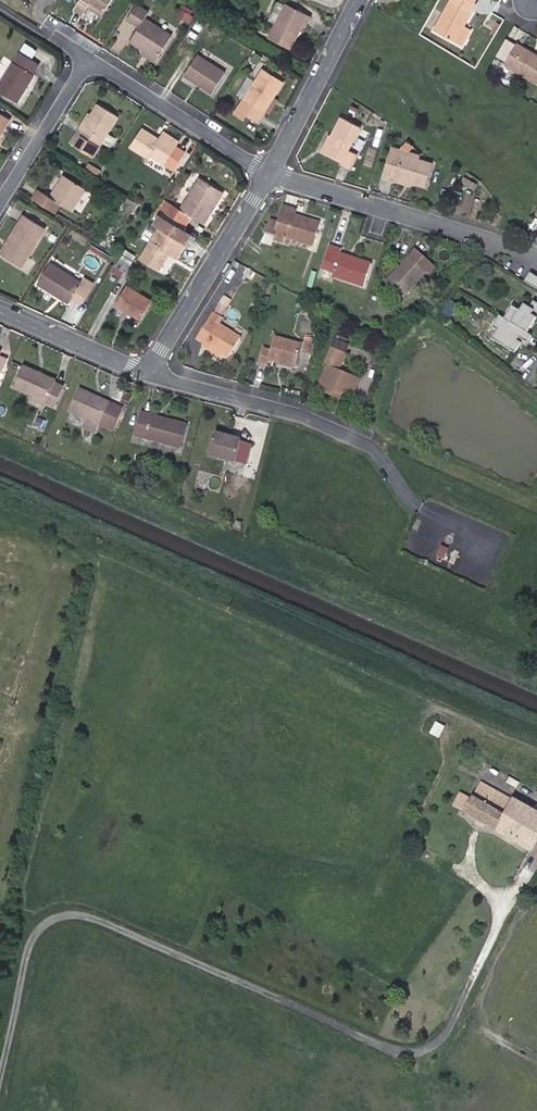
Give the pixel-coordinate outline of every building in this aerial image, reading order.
[(106,10),(112,0),(80,0),(74,9),(83,15),(88,7),(92,1),(106,10)] [(286,4),(279,0),(269,20),(276,24),(286,4)] [(477,3),(474,1),(472,0),(451,0),(435,29),(455,41),(464,26),(477,3)] [(102,16),(106,10),(92,1),(88,7),(102,16)] [(310,17),(286,4),(276,24),(270,36),(291,47),(303,24),(305,26),(310,17)] [(149,13),(137,5),(128,19),(139,27),(130,40),(157,58),(172,34),(146,18),(149,13)] [(190,14),(183,10),(178,16),(186,21),(190,14)] [(247,20),(242,17),(238,22),(244,25),(247,20)] [(463,45),(471,30),(464,26),(455,41),(463,45)] [(518,42),(505,63),(536,82),(536,54),(518,42)] [(26,43),(22,49),(34,56),(38,50),(26,43)] [(20,52),(0,84),(0,91),(17,102),(34,74),(33,73),(39,63),(20,52)] [(225,71),(198,54),(185,74),(212,92),(225,71)] [(263,69),(245,97),(235,112),(244,118),(247,112),(260,120),(265,110),(283,82),(263,69)] [(247,76),(239,93),(245,96),(254,79),(247,76)] [(108,132),(118,115),(98,103),(92,114),(89,113),(72,142),(94,156),(103,141),(108,132)] [(10,118),(0,112),(0,135),(10,118)] [(332,135),(323,151),(343,161),(342,162),(350,167),(358,153),(350,149),(362,126),(341,116),(332,135)] [(153,138),(155,135),(143,128),(132,147),(148,157),(151,154),(174,168),(185,150),(176,144),(162,135),(160,138),(158,141),(153,138)] [(162,135),(176,144),(179,139),(165,131),(162,135)] [(380,142),(383,134),(374,131),(372,139),(380,142)] [(111,146),(117,138),(108,132),(103,141),(111,146)] [(319,149),(323,151),(332,135),(327,133),(319,149)] [(362,152),(365,138),(357,136),(353,150),(362,152)] [(402,153),(403,150),(393,148),(385,176),(394,179),(395,176),(411,181),(426,185),(432,163),(421,159),(402,153)] [(422,157),(403,150),(402,153),(421,159),(422,157)] [(92,170),(96,164),(91,161),(87,167),(92,170)] [(99,174),(103,168),(96,164),(92,170),(99,174)] [(87,188),(64,174),(50,196),(42,191),(36,200),(56,212),(61,203),(73,211),(87,188)] [(395,176),(394,179),(410,184),(411,181),(395,176)] [(169,202),(163,211),(188,227),(194,217),(204,223),(224,191),(201,177),(181,209),(169,202)] [(274,235),(273,240),(285,244),(286,237),(313,245),(321,222),(294,214),(296,209),(283,205),(278,222),(274,235)] [(163,211),(161,215),(163,217),(186,231),(188,227),(163,211)] [(46,227),(24,214),(0,252),(23,266),(46,227)] [(186,231),(163,217),(158,225),(164,229),(155,243),(152,241),(142,258),(160,269),(167,257),(164,255),(167,251),(170,252),(173,254),(182,240),(186,242),(191,234),(186,231)] [(274,235),(278,222),(271,220),(265,233),(274,235)] [(88,233),(97,239),(102,233),(92,227),(88,233)] [(177,257),(186,242),(182,240),(173,254),(177,257)] [(132,261),(137,253),(123,244),(118,253),(132,261)] [(333,275),(364,286),(372,262),(340,252),(342,249),(330,245),(321,272),(333,275)] [(404,297),(434,264),(415,248),(385,281),(404,297)] [(162,271),(167,274),(176,258),(171,255),(162,271)] [(130,272),(134,266),(120,257),(116,264),(130,272)] [(82,281),(50,262),(37,282),(69,302),(73,296),(82,302),(93,284),(85,278),(82,281)] [(532,270),(526,279),(536,286),(536,273),(532,270)] [(317,273),(312,271),(307,287),(312,290),(317,273)] [(152,300),(127,285),(116,303),(141,318),(152,300)] [(536,299),(532,305),(526,302),(522,308),(514,303),(506,316),(501,313),(494,325),(499,328),(493,336),(517,351),(523,341),(518,339),(520,336),(529,341),(533,333),(529,331),(536,318),(536,314),(534,312),(536,309),(536,299)] [(221,317),(214,313),(206,327),(212,330),(205,342),(229,357),(241,337),(218,322),(221,317)] [(348,341),(336,335),(331,346),(343,352),(348,341)] [(268,364),(270,358),(296,365),(302,343),(275,336),(272,349),(264,347),(260,362),(268,364)] [(317,339),(306,336),(302,353),(312,356),(317,339)] [(343,352),(331,346),(323,364),(327,366),(317,388),(336,396),(338,391),(344,394),(351,397),(358,380),(339,371),(346,353),(343,352)] [(56,377),(24,363),(14,385),(31,393),(46,400),(46,401),(54,405),(64,385),(55,381),(56,377)] [(70,410),(86,417),(83,426),(95,431),(99,423),(110,429),(120,407),(80,388),(70,410)] [(122,399),(130,403),(134,394),(125,390),(122,399)] [(46,401),(46,400),(31,393),(29,397),(44,404),(46,401)] [(188,424),(141,412),(135,435),(181,447),(188,424)] [(46,419),(39,416),(35,425),(42,428),(46,419)] [(241,438),(215,431),(209,455),(235,461),(240,441),(241,438)] [(251,444),(240,441),(235,461),(246,464),(251,444)] [(445,538),(445,539),(445,541),(446,543),(447,544),(449,544),(452,543),(453,542),(453,540),(453,537),(451,536),(450,536),(447,536),(445,538)] [(448,548),(442,545),(436,556),(444,559),(448,548)] [(454,550),(449,562),(453,564),(459,552),(454,550)] [(426,732),(439,737),(444,726),(430,720),(426,732)] [(536,840),(536,813),(482,784),(466,815),(498,831),(531,853),(536,840)] [(460,791),(453,804),(465,811),(472,797),(460,791)]
